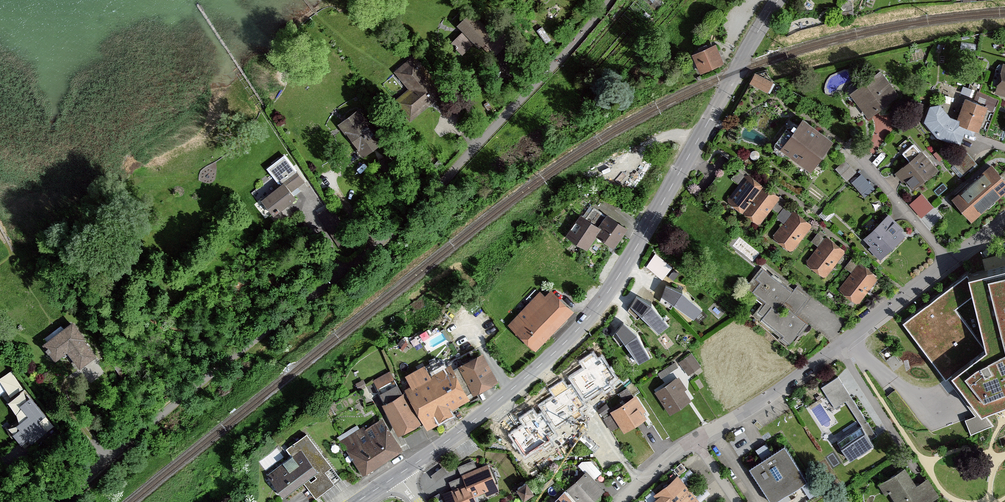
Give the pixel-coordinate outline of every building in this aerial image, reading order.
[(505,45),(467,14),(456,27),(461,32),(450,45),(462,55),(473,43),(492,59),(505,45)] [(717,48),(692,57),(700,77),(725,68),(717,48)] [(443,95),(411,57),(392,73),(406,91),(392,103),(409,124),(443,95)] [(1003,65),(995,95),(1004,98),(1004,66),(1003,65)] [(898,97),(881,73),(849,96),(866,120),(898,97)] [(772,85),(754,76),(749,86),(767,96),(772,85)] [(973,102),(965,99),(956,125),(979,133),(988,108),(985,107),(988,98),(976,94),(973,102)] [(940,107),(931,108),(924,124),(929,131),(942,135),(950,118),(940,107)] [(383,141),(359,109),(336,126),(361,158),(383,141)] [(836,140),(804,120),(783,154),(815,174),(836,140)] [(905,180),(913,190),(937,171),(921,151),(893,174),(900,184),(905,180)] [(835,172),(846,183),(855,173),(844,162),(835,172)] [(992,165),(952,199),(971,222),(1004,194),(1004,180),(992,165)] [(302,183),(292,168),(255,195),(266,209),(272,205),(277,212),(295,200),(289,193),(302,183)] [(862,171),(852,181),(865,196),(876,186),(862,171)] [(757,225),(778,197),(747,175),(727,203),(757,225)] [(933,208),(920,194),(909,205),(921,219),(933,208)] [(811,226),(792,211),(771,237),(790,252),(811,226)] [(904,232),(887,215),(863,240),(870,247),(867,249),(881,262),(905,238),(901,234),(904,232)] [(627,231),(607,216),(598,228),(580,216),(565,238),(585,253),(596,238),(613,250),(627,231)] [(845,254),(825,237),(804,262),(824,278),(845,254)] [(670,268),(654,257),(645,269),(662,281),(670,268)] [(878,279),(859,264),(838,290),(857,305),(878,279)] [(753,316),(779,337),(777,340),(787,348),(807,322),(796,314),(807,298),(763,265),(742,291),(761,305),(753,316)] [(970,275),(972,286),(958,289),(973,350),(923,361),(949,384),(985,376),(988,389),(1004,384),(1004,267),(970,275)] [(682,293),(666,288),(658,302),(670,309),(673,304),(696,319),(702,311),(682,293)] [(573,312),(550,290),(545,296),(539,291),(506,326),(535,353),(573,312)] [(650,305),(636,297),(625,309),(636,318),(639,315),(658,334),(667,326),(650,305)] [(84,340),(71,322),(41,345),(53,362),(65,353),(77,370),(95,357),(83,341),(84,340)] [(636,335),(623,325),(611,334),(619,345),(623,342),(639,365),(648,359),(636,335)] [(498,381),(483,352),(459,364),(474,394),(498,381)] [(698,367),(689,355),(678,363),(687,375),(698,367)] [(449,409),(469,399),(450,363),(430,373),(425,364),(405,375),(410,386),(405,388),(427,430),(442,422),(441,420),(452,414),(449,409)] [(676,369),(673,363),(657,374),(660,379),(676,369)] [(372,381),(376,388),(391,380),(388,373),(372,381)] [(685,389),(677,378),(654,393),(669,415),(689,401),(683,391),(685,389)] [(9,388),(4,381),(0,383),(0,394),(9,388)] [(398,436),(420,424),(403,392),(401,393),(396,384),(378,394),(383,403),(381,405),(398,436)] [(868,422),(843,384),(825,396),(832,407),(841,401),(853,419),(846,424),(850,430),(836,440),(850,462),(875,446),(862,426),(868,422)] [(645,410),(634,395),(632,397),(626,388),(616,395),(622,405),(611,412),(624,432),(646,417),(642,412),(645,410)] [(570,425),(589,450),(617,428),(604,412),(609,408),(604,403),(596,409),(587,397),(567,412),(557,398),(525,423),(543,446),(570,425)] [(955,421),(951,410),(943,414),(947,424),(955,421)] [(42,430),(30,414),(16,424),(28,440),(42,430)] [(402,451),(382,418),(363,429),(362,427),(359,429),(356,425),(336,438),(343,450),(345,448),(363,476),(402,451)] [(331,466),(306,433),(285,448),(291,455),(267,474),(284,496),(302,482),(315,498),(334,484),(324,471),(331,466)] [(774,448),(769,440),(757,448),(762,456),(774,448)] [(784,445),(748,467),(771,501),(772,501),(807,480),(784,445)] [(499,491),(487,464),(476,468),(473,461),(457,467),(461,477),(448,482),(451,490),(443,494),(446,501),(475,501),(473,496),(483,492),(485,496),(499,491)] [(525,470),(530,478),(538,473),(532,465),(525,470)] [(904,467),(876,483),(884,496),(890,492),(896,501),(930,501),(938,497),(927,477),(914,484),(904,467)] [(584,472),(550,501),(591,501),(603,492),(584,472)] [(677,476),(653,496),(658,501),(699,501),(677,476)] [(533,492),(526,482),(516,489),(523,499),(533,492)]
